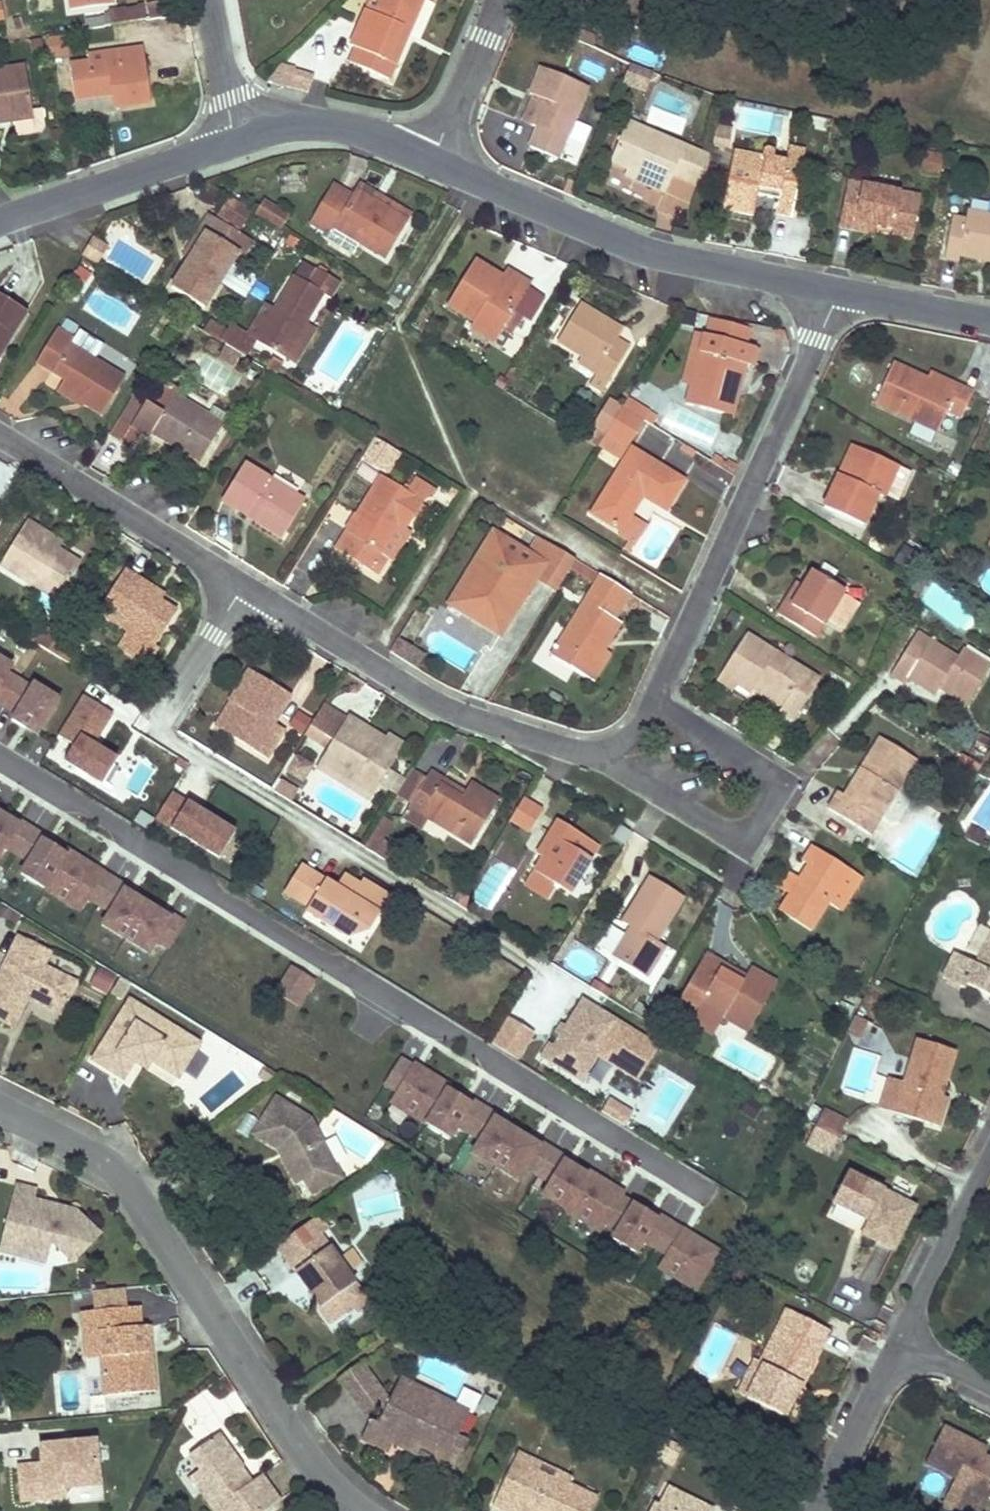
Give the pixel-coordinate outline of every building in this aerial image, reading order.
[(70,10),(113,5),(112,0),(69,0),(70,10)] [(401,27),(410,30),(423,0),(382,0),(376,14),(366,10),(351,46),(356,48),(350,63),(388,80),(395,64),(386,60),(401,27)] [(382,0),(371,0),(366,10),(376,14),(382,0)] [(161,18),(159,3),(148,5),(150,20),(161,18)] [(111,26),(113,26),(146,20),(144,5),(137,6),(138,13),(126,15),(126,9),(108,12),(111,26)] [(601,24),(606,11),(596,6),(591,20),(601,24)] [(560,33),(564,23),(551,18),(546,28),(560,33)] [(593,47),(597,37),(564,23),(560,33),(593,47)] [(115,41),(113,26),(111,26),(86,29),(87,36),(105,34),(106,43),(115,41)] [(672,41),(678,30),(669,26),(664,38),(672,41)] [(395,64),(410,30),(401,27),(386,60),(395,64)] [(67,53),(64,37),(46,40),(48,56),(67,53)] [(42,51),(41,41),(31,42),(32,53),(42,51)] [(72,61),(76,99),(114,95),(116,106),(150,102),(143,45),(90,52),(91,59),(72,61)] [(645,89),(651,72),(630,64),(623,81),(645,89)] [(26,67),(0,71),(0,116),(13,115),(14,120),(17,139),(25,138),(24,135),(41,133),(44,129),(43,118),(45,118),(44,109),(32,111),(26,67)] [(286,87),(293,71),(278,67),(267,79),(274,84),(286,87)] [(557,159),(587,87),(541,68),(530,94),(535,97),(543,100),(532,126),(538,128),(529,148),(557,159)] [(308,92),(314,77),(293,71),(286,87),(308,92)] [(532,126),(543,100),(535,97),(524,123),(532,126)] [(709,157),(627,122),(611,162),(628,169),(652,179),(649,186),(648,187),(665,194),(674,174),(704,187),(709,157)] [(725,148),(728,133),(716,130),(713,146),(725,148)] [(792,216),(805,152),(788,149),(785,164),(773,162),(774,154),(771,150),(768,149),(764,151),(762,154),(762,159),(733,153),(722,209),(753,214),(757,196),(778,199),(775,213),(792,216)] [(940,175),(944,156),(927,153),(923,172),(940,175)] [(652,179),(628,169),(625,176),(649,186),(652,179)] [(573,198),(579,184),(569,180),(563,193),(573,198)] [(913,235),(921,195),(902,191),(902,189),(862,181),(862,183),(848,180),(848,182),(839,226),(854,229),(855,222),(876,226),(894,229),(894,231),(913,235)] [(408,221),(355,189),(352,196),(334,185),(310,223),(326,233),(329,234),(333,228),(359,243),(386,259),(408,221)] [(411,216),(358,185),(355,189),(408,221),(411,216)] [(240,230),(251,212),(229,198),(218,216),(240,230)] [(289,216),(263,200),(255,213),(281,229),(289,216)] [(967,212),(965,221),(952,218),(944,258),(958,261),(960,255),(961,247),(989,253),(989,216),(967,212)] [(232,263),(238,253),(243,256),(252,242),(208,215),(199,229),(205,233),(189,260),(171,288),(204,308),(220,281),(232,263)] [(874,233),(876,226),(855,222),(854,229),(874,233)] [(359,243),(333,228),(329,234),(326,233),(323,238),(352,254),(359,243)] [(189,260),(205,233),(199,229),(182,256),(189,260)] [(97,263),(107,247),(93,239),(84,255),(97,263)] [(961,247),(960,255),(989,261),(989,253),(961,247)] [(530,286),(530,285),(516,276),(507,290),(501,287),(505,279),(502,277),(475,261),(447,305),(475,322),(471,328),(490,339),(498,325),(504,328),(504,327),(513,313),(515,310),(530,286)] [(246,297),(257,278),(232,263),(220,281),(246,297)] [(306,323),(323,294),(330,298),(340,283),(317,269),(308,284),(294,276),(274,309),(255,341),(256,341),(285,359),(306,323)] [(507,290),(516,276),(506,270),(502,277),(505,279),(501,287),(507,290)] [(530,286),(515,310),(523,315),(529,319),(545,293),(530,285),(530,286)] [(27,311),(0,295),(0,354),(27,311)] [(255,341),(274,309),(266,305),(248,336),(250,338),(255,341)] [(628,349),(616,341),(623,331),(580,305),(557,341),(582,356),(600,367),(596,373),(597,374),(590,385),(602,393),(628,349)] [(512,332),(523,315),(515,310),(513,313),(504,327),(512,332)] [(184,336),(191,325),(181,318),(174,330),(184,336)] [(710,337),(714,321),(710,320),(706,336),(710,337)] [(744,345),(748,329),(714,321),(710,337),(744,345)] [(295,364),(316,330),(306,323),(285,359),(295,364)] [(495,342),(504,328),(498,325),(490,339),(495,342)] [(247,342),(250,338),(248,336),(230,326),(221,342),(226,345),(241,354),(246,358),(253,346),(247,342)] [(124,378),(70,345),(73,339),(56,329),(37,362),(65,379),(59,388),(85,404),(103,415),(124,378)] [(691,387),(704,335),(696,333),(683,384),(691,387)] [(729,415),(742,364),(750,366),(754,348),(744,345),(710,337),(706,336),(704,335),(691,387),(686,405),(729,415)] [(214,354),(220,345),(211,339),(205,348),(214,354)] [(233,367),(241,354),(226,345),(218,358),(233,367)] [(600,367),(582,356),(578,362),(596,373),(600,367)] [(275,376),(282,363),(273,357),(266,370),(275,376)] [(962,418),(970,399),(955,392),(928,380),(892,364),(875,403),(938,431),(947,411),(962,418)] [(269,389),(275,380),(264,374),(258,383),(269,389)] [(958,386),(930,374),(928,380),(955,392),(958,386)] [(223,425),(208,416),(175,395),(177,390),(165,383),(152,403),(150,406),(140,400),(134,396),(109,436),(123,444),(132,428),(149,438),(152,432),(200,462),(223,425)] [(85,404),(59,388),(57,391),(83,407),(85,404)] [(152,403),(143,397),(140,400),(150,406),(152,403)] [(606,434),(622,407),(609,400),(594,424),(600,428),(599,429),(606,434)] [(632,413),(636,405),(627,400),(622,407),(632,413)] [(643,420),(649,413),(636,405),(632,413),(643,420)] [(223,425),(228,416),(213,407),(208,416),(223,425)] [(643,420),(632,413),(622,407),(606,434),(598,447),(619,459),(627,447),(628,447),(643,420)] [(653,425),(657,417),(649,413),(643,420),(653,425)] [(598,447),(606,434),(599,429),(590,444),(598,448),(598,447)] [(389,471),(400,453),(375,438),(362,458),(374,465),(375,463),(389,471)] [(846,478),(859,449),(852,446),(839,475),(846,478)] [(684,481),(631,449),(592,514),(621,531),(628,520),(638,503),(635,501),(639,494),(642,496),(666,510),(684,481)] [(884,496),(897,466),(859,449),(846,478),(839,475),(824,508),(863,525),(877,494),(883,497),(884,496)] [(305,501),(244,464),(221,501),(246,516),(250,510),(286,532),(305,501)] [(898,502),(911,473),(897,466),(884,496),(898,502)] [(407,529),(424,502),(406,491),(380,475),(356,514),(360,517),(339,552),(377,576),(388,558),(393,562),(411,532),(407,529)] [(435,493),(414,479),(406,491),(424,502),(435,493)] [(286,532),(250,510),(246,516),(282,537),(286,532)] [(339,552),(360,517),(356,514),(347,528),(348,529),(336,550),(339,552)] [(634,545),(644,529),(628,520),(621,531),(618,535),(628,541),(634,545)] [(80,564),(58,550),(39,539),(43,533),(26,522),(0,565),(58,600),(80,564)] [(62,544),(43,533),(39,539),(58,550),(62,544)] [(571,568),(576,560),(549,544),(538,561),(528,555),(493,533),(469,572),(478,577),(458,609),(500,635),(522,600),(515,596),(527,575),(534,580),(556,593),(571,568)] [(538,561),(549,544),(539,538),(528,555),(538,561)] [(630,552),(634,545),(628,541),(624,548),(630,552)] [(910,570),(918,556),(904,547),(896,562),(910,570)] [(596,573),(576,560),(571,568),(591,580),(596,573)] [(155,647),(177,612),(160,601),(137,586),(141,580),(124,570),(97,612),(128,632),(119,647),(149,665),(159,650),(155,647)] [(458,609),(478,577),(469,572),(449,604),(458,609)] [(841,595),(843,591),(812,572),(803,586),(792,605),(786,601),(778,614),(815,637),(827,618),(841,595)] [(522,600),(534,580),(527,575),(515,596),(522,600)] [(604,650),(620,623),(614,619),(630,593),(601,576),(551,657),(586,678),(604,650)] [(164,595),(141,580),(137,586),(160,601),(164,595)] [(792,605),(803,586),(797,582),(786,601),(792,605)] [(842,627),(856,604),(841,595),(827,618),(842,627)] [(734,627),(739,617),(731,612),(726,623),(734,627)] [(58,639),(40,628),(31,641),(49,652),(58,639)] [(989,669),(989,667),(963,649),(957,658),(917,633),(891,674),(905,684),(908,678),(935,695),(940,688),(943,682),(971,699),(989,669)] [(819,681),(746,635),(721,674),(737,684),(751,692),(753,688),(757,682),(787,700),(783,706),(780,710),(794,720),(819,681)] [(77,651),(58,639),(49,652),(69,664),(77,651)] [(592,682),(610,653),(604,650),(586,678),(592,682)] [(3,705),(21,676),(9,669),(14,661),(0,652),(0,704),(3,705)] [(273,723),(290,696),(250,671),(230,703),(243,711),(228,735),(267,759),(282,734),(271,727),(273,723)] [(737,684),(721,674),(718,679),(734,689),(737,684)] [(30,681),(21,676),(3,705),(13,712),(12,714),(36,728),(57,693),(32,678),(30,681)] [(787,700),(757,682),(753,688),(783,706),(787,700)] [(971,699),(943,682),(940,688),(968,705),(971,699)] [(103,784),(121,756),(95,740),(111,714),(83,697),(60,734),(75,743),(65,760),(103,784)] [(228,735),(243,711),(230,703),(215,727),(228,735)] [(373,795),(404,745),(388,735),(385,739),(367,728),(361,729),(323,705),(305,735),(328,749),(320,762),(373,795)] [(303,734),(311,721),(302,715),(294,728),(303,734)] [(285,730),(273,723),(271,727),(282,734),(285,730)] [(869,835),(915,759),(881,738),(845,796),(838,792),(828,809),(869,835)] [(972,782),(981,766),(964,755),(954,771),(972,782)] [(303,781),(312,766),(297,757),(288,772),(303,781)] [(373,795),(320,762),(316,769),(369,802),(373,795)] [(411,804),(426,779),(412,770),(405,780),(396,796),(411,804)] [(472,845),(498,801),(470,784),(465,793),(462,798),(441,786),(444,781),(430,772),(426,779),(411,804),(409,807),(427,818),(472,845)] [(396,796),(405,780),(399,777),(390,792),(396,796)] [(291,802),(298,791),(281,781),(274,792),(291,802)] [(465,793),(444,781),(441,786),(462,798),(465,793)] [(174,793),(157,819),(218,858),(237,829),(188,797),(186,800),(174,793)] [(974,819),(989,830),(989,796),(974,819)] [(528,831),(540,809),(523,799),(510,820),(528,831)] [(420,828),(427,818),(409,807),(403,818),(420,828)] [(16,852),(33,824),(22,818),(20,821),(0,809),(0,859),(1,859),(8,848),(16,852)] [(153,819),(141,811),(136,820),(147,828),(153,819)] [(394,846),(383,839),(393,823),(383,817),(365,848),(385,860),(394,846)] [(543,857),(526,885),(547,897),(555,885),(570,894),(591,860),(590,859),(598,845),(557,820),(537,854),(543,857)] [(938,834),(917,822),(893,859),(914,872),(938,834)] [(42,830),(33,824),(16,852),(25,858),(40,833),(42,830)] [(966,836),(980,843),(985,832),(970,826),(966,836)] [(18,870),(49,888),(71,851),(40,833),(25,858),(18,870)] [(829,904),(850,870),(812,846),(802,861),(807,864),(799,878),(798,879),(800,880),(790,896),(788,894),(778,910),(811,931),(829,904)] [(72,849),(71,851),(49,888),(47,892),(83,913),(92,898),(98,902),(115,874),(72,849)] [(960,868),(965,857),(949,850),(944,861),(960,868)] [(347,937),(366,907),(379,915),(390,897),(362,880),(360,885),(350,879),(343,891),(336,887),(301,865),(284,892),(308,908),(306,912),(347,937)] [(842,912),(863,878),(850,870),(829,904),(842,912)] [(790,896),(800,880),(798,879),(799,878),(790,872),(780,888),(789,894),(788,894),(790,896)] [(99,923),(125,938),(149,899),(123,884),(125,880),(115,874),(98,902),(108,908),(99,923)] [(343,891),(350,879),(344,875),(336,887),(343,891)] [(656,941),(683,897),(650,878),(623,922),(632,928),(613,957),(646,977),(664,946),(656,941)] [(465,894),(469,887),(462,884),(452,901),(458,905),(465,894)] [(463,908),(470,897),(465,894),(458,905),(463,908)] [(186,920),(149,899),(125,938),(149,952),(155,942),(168,950),(186,920)] [(11,911),(2,906),(0,911),(0,917),(6,920),(11,911)] [(369,931),(379,915),(366,907),(347,937),(369,931)] [(75,983),(43,966),(51,951),(19,936),(0,973),(0,1020),(13,1027),(27,998),(29,994),(35,997),(33,1001),(60,1014),(75,983)] [(976,964),(955,954),(942,978),(964,989),(967,985),(989,996),(989,937),(976,964)] [(748,1031),(776,983),(744,965),(739,973),(736,979),(730,976),(733,970),(705,954),(679,1001),(697,1011),(719,1024),(723,1018),(748,1031)] [(317,978),(290,963),(274,992),(301,1006),(317,978)] [(114,975),(99,967),(88,986),(103,995),(114,975)] [(736,979),(739,973),(733,970),(730,976),(736,979)] [(121,995),(127,984),(119,979),(113,989),(121,995)] [(610,992),(595,982),(592,988),(606,998),(610,992)] [(199,1044),(129,1000),(93,1060),(123,1079),(134,1062),(139,1053),(152,1061),(178,1077),(199,1044)] [(580,1081),(617,1022),(582,1001),(566,1027),(560,1036),(554,1046),(550,1044),(542,1057),(580,1081)] [(650,1010),(637,1002),(632,1012),(644,1020),(650,1010)] [(847,1021),(854,1008),(841,1002),(834,1014),(847,1021)] [(533,1026),(507,1011),(489,1041),(515,1056),(533,1026)] [(712,1035),(719,1024),(697,1011),(690,1023),(712,1035)] [(560,1036),(566,1027),(562,1025),(556,1034),(560,1036)] [(935,1095),(938,1087),(942,1088),(954,1051),(918,1040),(905,1083),(889,1078),(880,1109),(938,1127),(947,1098),(940,1096),(935,1095)] [(152,1061),(139,1053),(134,1062),(146,1070),(152,1061)] [(448,1078),(417,1059),(414,1063),(402,1056),(385,1084),(397,1092),(391,1102),(422,1121),(448,1078)] [(269,1083),(275,1073),(266,1067),(259,1077),(269,1083)] [(472,1100),(447,1086),(426,1122),(451,1136),(455,1128),(475,1140),(492,1109),(473,1098),(472,1100)] [(637,1110),(613,1095),(604,1110),(627,1125),(637,1110)] [(342,1179),(310,1119),(276,1098),(253,1134),(277,1149),(281,1144),(285,1147),(303,1181),(311,1195),(342,1179)] [(837,1139),(847,1121),(824,1109),(815,1127),(837,1139)] [(519,1128),(495,1114),(472,1153),(497,1167),(519,1128)] [(829,1157),(837,1139),(815,1127),(805,1145),(829,1157)] [(519,1128),(497,1167),(521,1181),(528,1168),(543,1141),(519,1128)] [(553,1147),(543,1141),(528,1168),(538,1173),(553,1147)] [(303,1181),(285,1147),(281,1144),(277,1149),(296,1184),(303,1181)] [(394,1154),(388,1146),(381,1152),(387,1159),(394,1154)] [(563,1153),(553,1147),(538,1173),(548,1179),(563,1153)] [(590,1170),(566,1156),(543,1192),(567,1207),(590,1170)] [(626,1193),(590,1170),(567,1207),(602,1229),(604,1226),(623,1196),(626,1193)] [(893,1250),(916,1206),(849,1173),(833,1204),(869,1221),(862,1235),(893,1250)] [(76,1210),(59,1207),(57,1212),(52,1211),(53,1205),(34,1200),(36,1191),(15,1185),(0,1243),(0,1252),(20,1257),(22,1247),(48,1254),(51,1242),(52,1240),(58,1242),(57,1248),(72,1263),(100,1234),(76,1210)] [(632,1201),(623,1196),(604,1226),(613,1231),(632,1201)] [(634,1198),(632,1201),(613,1231),(611,1235),(638,1252),(645,1241),(659,1218),(661,1215),(634,1198)] [(661,1215),(659,1218),(645,1241),(665,1254),(680,1231),(683,1226),(662,1213),(661,1215)] [(328,1246),(321,1235),(329,1229),(319,1215),(276,1246),(331,1322),(353,1306),(358,1312),(370,1304),(373,1301),(351,1272),(363,1264),(352,1249),(341,1257),(332,1244),(328,1246)] [(683,1226),(680,1231),(665,1254),(657,1267),(695,1291),(721,1249),(683,1226)] [(46,1264),(48,1254),(22,1247),(20,1257),(46,1264)] [(746,1274),(749,1268),(735,1261),(728,1276),(735,1278),(738,1271),(746,1274)] [(39,1269),(2,1269),(2,1286),(39,1285),(39,1269)] [(90,1289),(89,1275),(79,1275),(80,1290),(90,1289)] [(123,1308),(122,1289),(95,1291),(97,1311),(123,1308)] [(155,1391),(152,1352),(147,1353),(145,1326),(140,1327),(139,1307),(123,1308),(97,1311),(82,1312),(84,1333),(99,1332),(101,1358),(104,1396),(155,1391)] [(801,1383),(828,1330),(787,1310),(760,1362),(760,1364),(763,1365),(747,1398),(784,1416),(795,1394),(792,1392),(797,1382),(801,1383)] [(101,1358),(99,1332),(84,1333),(86,1360),(101,1358)] [(747,1398),(763,1365),(760,1364),(760,1362),(755,1359),(737,1393),(747,1398)] [(386,1396),(362,1362),(338,1379),(362,1412),(386,1396)] [(436,1424),(447,1402),(399,1379),(378,1423),(370,1420),(361,1438),(389,1451),(393,1442),(397,1434),(409,1440),(405,1447),(419,1454),(418,1456),(427,1461),(428,1459),(443,1466),(445,1462),(457,1438),(458,1435),(436,1424)] [(795,1394),(801,1383),(797,1382),(792,1392),(795,1394)] [(458,1435),(469,1413),(447,1402),(436,1424),(458,1435)] [(984,1456),(971,1450),(974,1443),(943,1427),(925,1463),(955,1478),(950,1489),(984,1506),(989,1496),(989,1459),(984,1456)] [(627,1446),(632,1435),(621,1429),(617,1440),(627,1446)] [(280,1501),(261,1475),(251,1483),(244,1488),(234,1474),(241,1469),(243,1467),(218,1434),(189,1455),(200,1470),(212,1486),(201,1493),(214,1510),(265,1510),(280,1501)] [(409,1440),(397,1434),(393,1442),(405,1447),(409,1440)] [(456,1467),(467,1443),(457,1438),(445,1462),(456,1467)] [(98,1485),(94,1442),(71,1444),(71,1446),(64,1447),(63,1445),(41,1446),(42,1465),(17,1468),(20,1501),(47,1499),(46,1490),(66,1488),(98,1485)] [(984,1456),(987,1449),(974,1443),(971,1450),(984,1456)] [(568,1485),(571,1479),(517,1454),(508,1470),(532,1481),(538,1470),(568,1485)] [(672,1461),(663,1456),(661,1460),(671,1464),(672,1461)] [(251,1483),(241,1469),(234,1474),(244,1488),(251,1483)] [(212,1486),(200,1470),(190,1478),(201,1493),(212,1486)] [(538,1470),(532,1481),(508,1470),(493,1504),(508,1510),(520,1510),(522,1510),(592,1510),(598,1498),(568,1485),(538,1470)] [(863,1495),(869,1482),(859,1477),(853,1491),(863,1495)] [(67,1497),(66,1488),(46,1490),(47,1499),(67,1497)] [(713,1510),(669,1488),(659,1507),(653,1505),(650,1510),(712,1510),(713,1510)] [(950,1489),(944,1500),(966,1510),(982,1510),(984,1506),(950,1489)]
